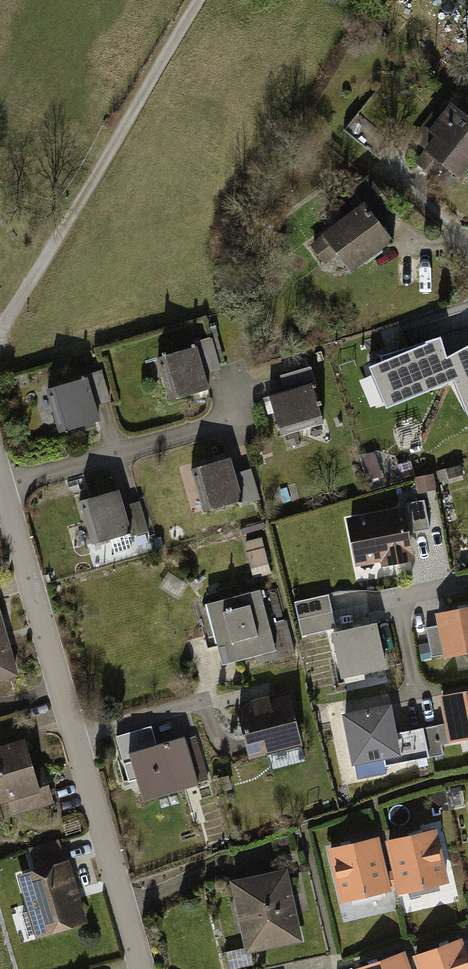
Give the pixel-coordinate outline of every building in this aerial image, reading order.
[(417,150),(458,179),(467,166),(467,114),(452,102),(417,150)] [(371,201),(322,237),(348,271),(397,235),(371,201)] [(404,344),(419,378),(444,367),(467,423),(467,317),(404,344)] [(191,353),(162,362),(174,403),(205,394),(201,380),(221,374),(212,342),(190,349),(191,353)] [(306,356),(277,364),(287,397),(309,391),(316,389),(306,356)] [(81,385),(52,393),(63,434),(95,425),(91,411),(111,406),(102,374),(80,380),(81,385)] [(319,426),(309,391),(287,397),(270,402),(280,437),(319,426)] [(227,463),(191,472),(202,513),(238,503),(239,508),(257,503),(249,473),(231,477),(227,463)] [(118,496),(83,505),(93,546),(129,537),(131,541),(148,537),(140,506),(122,511),(118,496)] [(402,512),(346,522),(354,570),(411,560),(402,512)] [(257,591),(200,603),(213,662),(269,650),(257,591)] [(333,593),(298,598),(303,633),(338,628),(333,593)] [(443,622),(452,663),(467,660),(467,617),(443,622)] [(429,657),(445,652),(438,624),(422,628),(429,657)] [(377,631),(336,639),(348,695),(388,687),(377,631)] [(8,682),(0,647),(0,684),(8,682)] [(286,688),(234,700),(251,768),(302,755),(286,688)] [(443,703),(451,739),(467,736),(467,698),(443,703)] [(387,711),(346,720),(356,764),(397,755),(387,711)] [(0,744),(0,815),(44,803),(26,737),(0,744)] [(183,740),(127,756),(141,804),(196,788),(183,740)] [(435,832),(384,844),(396,895),(447,883),(435,832)] [(377,840),(325,851),(338,906),(389,895),(377,840)] [(74,863),(18,879),(38,949),(94,933),(74,863)] [(292,869),(231,880),(244,948),(305,937),(292,869)] [(411,958),(415,968),(467,968),(467,964),(460,941),(411,958)] [(363,968),(407,968),(402,954),(363,968)]
